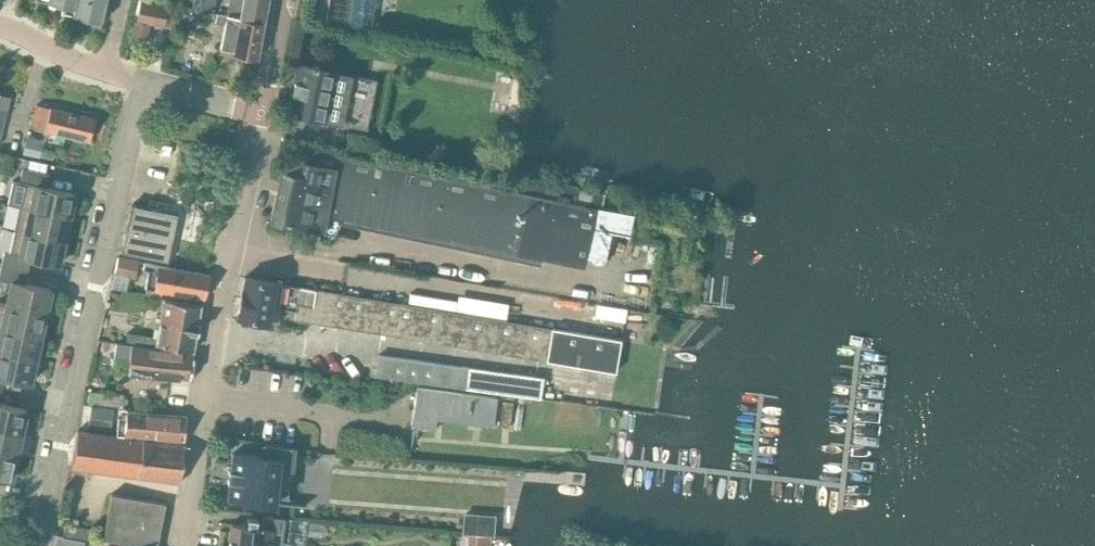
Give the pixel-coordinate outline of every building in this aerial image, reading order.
[(47,1),(66,5),(64,13),(72,15),(76,0),(47,0),(47,1)] [(72,15),(92,19),(90,25),(100,27),(105,0),(76,0),(72,15)] [(167,5),(145,0),(140,0),(136,20),(151,23),(163,25),(167,5)] [(216,0),(193,0),(191,9),(214,13),(216,0)] [(263,23),(267,0),(228,0),(226,12),(217,11),(216,14),(263,23)] [(315,24),(347,32),(352,0),(318,0),(315,24)] [(257,56),(263,23),(216,14),(215,21),(225,23),(220,49),(257,56)] [(148,37),(151,23),(136,20),(133,34),(148,37)] [(286,111),(286,112),(325,120),(340,124),(345,99),(350,75),(335,71),(296,63),(296,64),(298,64),(292,90),(288,112),(286,111)] [(7,110),(10,98),(0,95),(0,108),(7,110)] [(90,140),(95,119),(37,104),(32,125),(90,140)] [(347,134),(344,150),(374,156),(377,139),(347,134)] [(27,136),(23,154),(39,158),(42,148),(42,145),(34,144),(36,138),(27,136)] [(281,174),(588,238),(595,206),(600,207),(603,192),(529,177),(526,191),(410,167),(302,144),(299,160),(282,169),(281,174)] [(12,180),(6,203),(19,206),(68,217),(73,193),(45,187),(48,174),(22,168),(19,181),(12,180)] [(585,256),(588,238),(281,174),(271,218),(331,230),(338,220),(539,262),(541,255),(583,264),(584,261),(585,256)] [(183,193),(178,200),(184,204),(189,197),(183,193)] [(131,207),(121,250),(167,260),(176,217),(177,214),(131,204),(131,207)] [(19,206),(14,229),(63,240),(68,217),(19,206)] [(603,265),(605,255),(614,210),(600,207),(595,206),(588,238),(585,256),(584,261),(603,265)] [(3,251),(0,265),(27,270),(30,257),(58,263),(63,240),(14,229),(9,252),(3,251)] [(135,276),(138,261),(118,256),(115,271),(135,276)] [(204,297),(208,274),(143,262),(142,268),(147,269),(144,286),(204,297)] [(0,266),(0,279),(8,281),(3,303),(3,304),(44,313),(50,289),(24,283),(27,270),(0,265),(0,266)] [(298,286),(276,282),(245,275),(237,317),(268,322),(268,320),(273,321),(277,300),(296,304),(293,318),(615,372),(620,339),(299,285),(298,286)] [(193,350),(200,304),(163,298),(155,343),(193,350)] [(39,336),(44,313),(3,304),(3,303),(0,302),(0,327),(39,336)] [(34,359),(39,336),(0,327),(0,351),(34,359)] [(126,334),(125,343),(131,344),(136,345),(137,335),(126,334)] [(190,378),(193,351),(136,345),(131,344),(125,343),(116,342),(114,359),(129,360),(127,372),(190,378)] [(1,390),(4,377),(29,383),(34,359),(0,351),(0,390),(1,390)] [(375,355),(372,375),(375,376),(396,379),(417,382),(538,398),(540,377),(375,355)] [(416,386),(411,427),(434,430),(436,418),(492,426),(496,396),(416,386)] [(20,433),(25,409),(0,403),(0,429),(20,433)] [(113,409),(91,406),(89,417),(111,420),(113,409)] [(183,442),(185,419),(124,412),(122,435),(183,442)] [(89,417),(87,429),(110,432),(111,420),(89,417)] [(15,456),(20,433),(0,429),(0,453),(15,456)] [(179,482),(184,444),(122,437),(77,430),(71,466),(179,482)] [(294,448),(294,447),(262,444),(261,456),(232,453),(230,470),(230,471),(229,479),(229,481),(227,498),(287,504),(293,448),(294,448)] [(10,480),(15,456),(0,453),(0,478),(10,480)] [(165,504),(111,493),(103,539),(140,545),(157,545),(165,504)] [(462,533),(489,535),(493,535),(494,515),(492,515),(463,513),(462,533)] [(229,545),(288,545),(289,543),(291,518),(284,516),(262,514),(261,527),(231,524),(229,545)] [(319,537),(320,537),(321,537),(322,537),(323,537),(323,536),(324,536),(325,536),(325,535),(326,534),(326,533),(327,533),(327,532),(327,531),(327,530),(327,529),(327,528),(326,528),(326,527),(325,526),(325,525),(324,525),(323,524),(322,524),(321,524),(320,524),(307,523),(306,536),(319,537)] [(63,533),(90,538),(92,530),(65,525),(63,533)] [(84,541),(62,536),(57,535),(54,545),(83,545),(84,541)] [(467,545),(491,545),(492,537),(488,537),(468,535),(467,545)]
